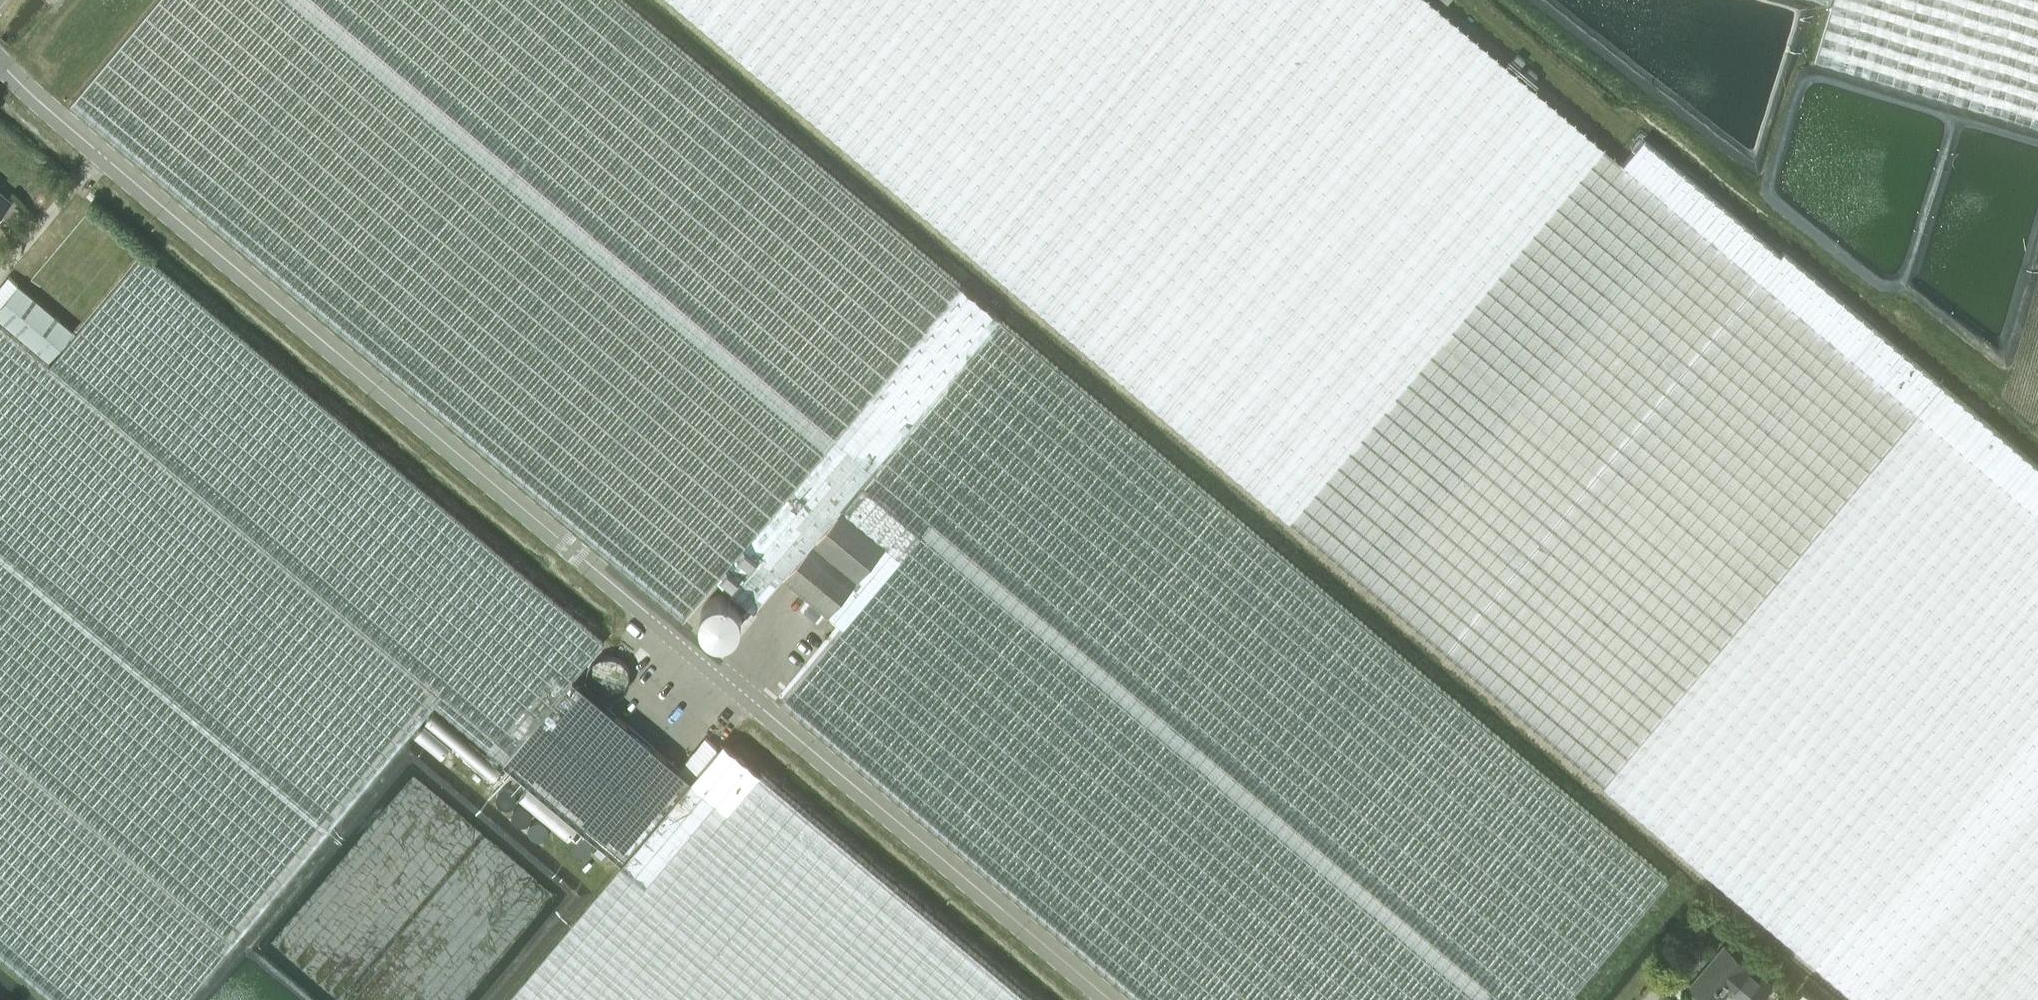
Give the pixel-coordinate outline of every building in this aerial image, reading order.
[(855,488),(841,506),(902,558),(843,626),(781,699),(1140,999),(1581,999),(1572,993),(1668,878),(1001,319),(624,0),(156,0),(71,101),(685,618),(718,578),(839,438),(873,467),(855,488)] [(1431,0),(674,0),(770,82),(1859,999),(2037,999),(2037,465),(1783,250),(1780,254),(1682,171),(1663,195),(1431,0)] [(1816,55),(2037,121),(2037,0),(1831,0),(1816,55)] [(11,201),(0,192),(0,214),(11,201)] [(504,761),(573,677),(603,641),(143,255),(50,365),(0,323),(0,955),(54,999),(186,999),(435,704),(504,761)] [(19,284),(0,306),(0,317),(50,359),(74,330),(19,284)] [(783,576),(841,506),(855,488),(873,467),(839,438),(718,578),(755,610),(783,576)] [(902,558),(841,506),(783,576),(843,626),(902,558)] [(573,677),(504,761),(623,859),(629,851),(649,868),(742,757),(721,740),(692,775),(573,677)] [(742,757),(649,868),(629,851),(623,859),(505,999),(1031,999),(742,757)] [(1726,991),(1737,999),(1754,999),(1770,981),(1724,943),(1692,981),(1715,999),(1719,999),(1726,991)] [(1800,986),(1788,999),(1817,999),(1800,986)]
